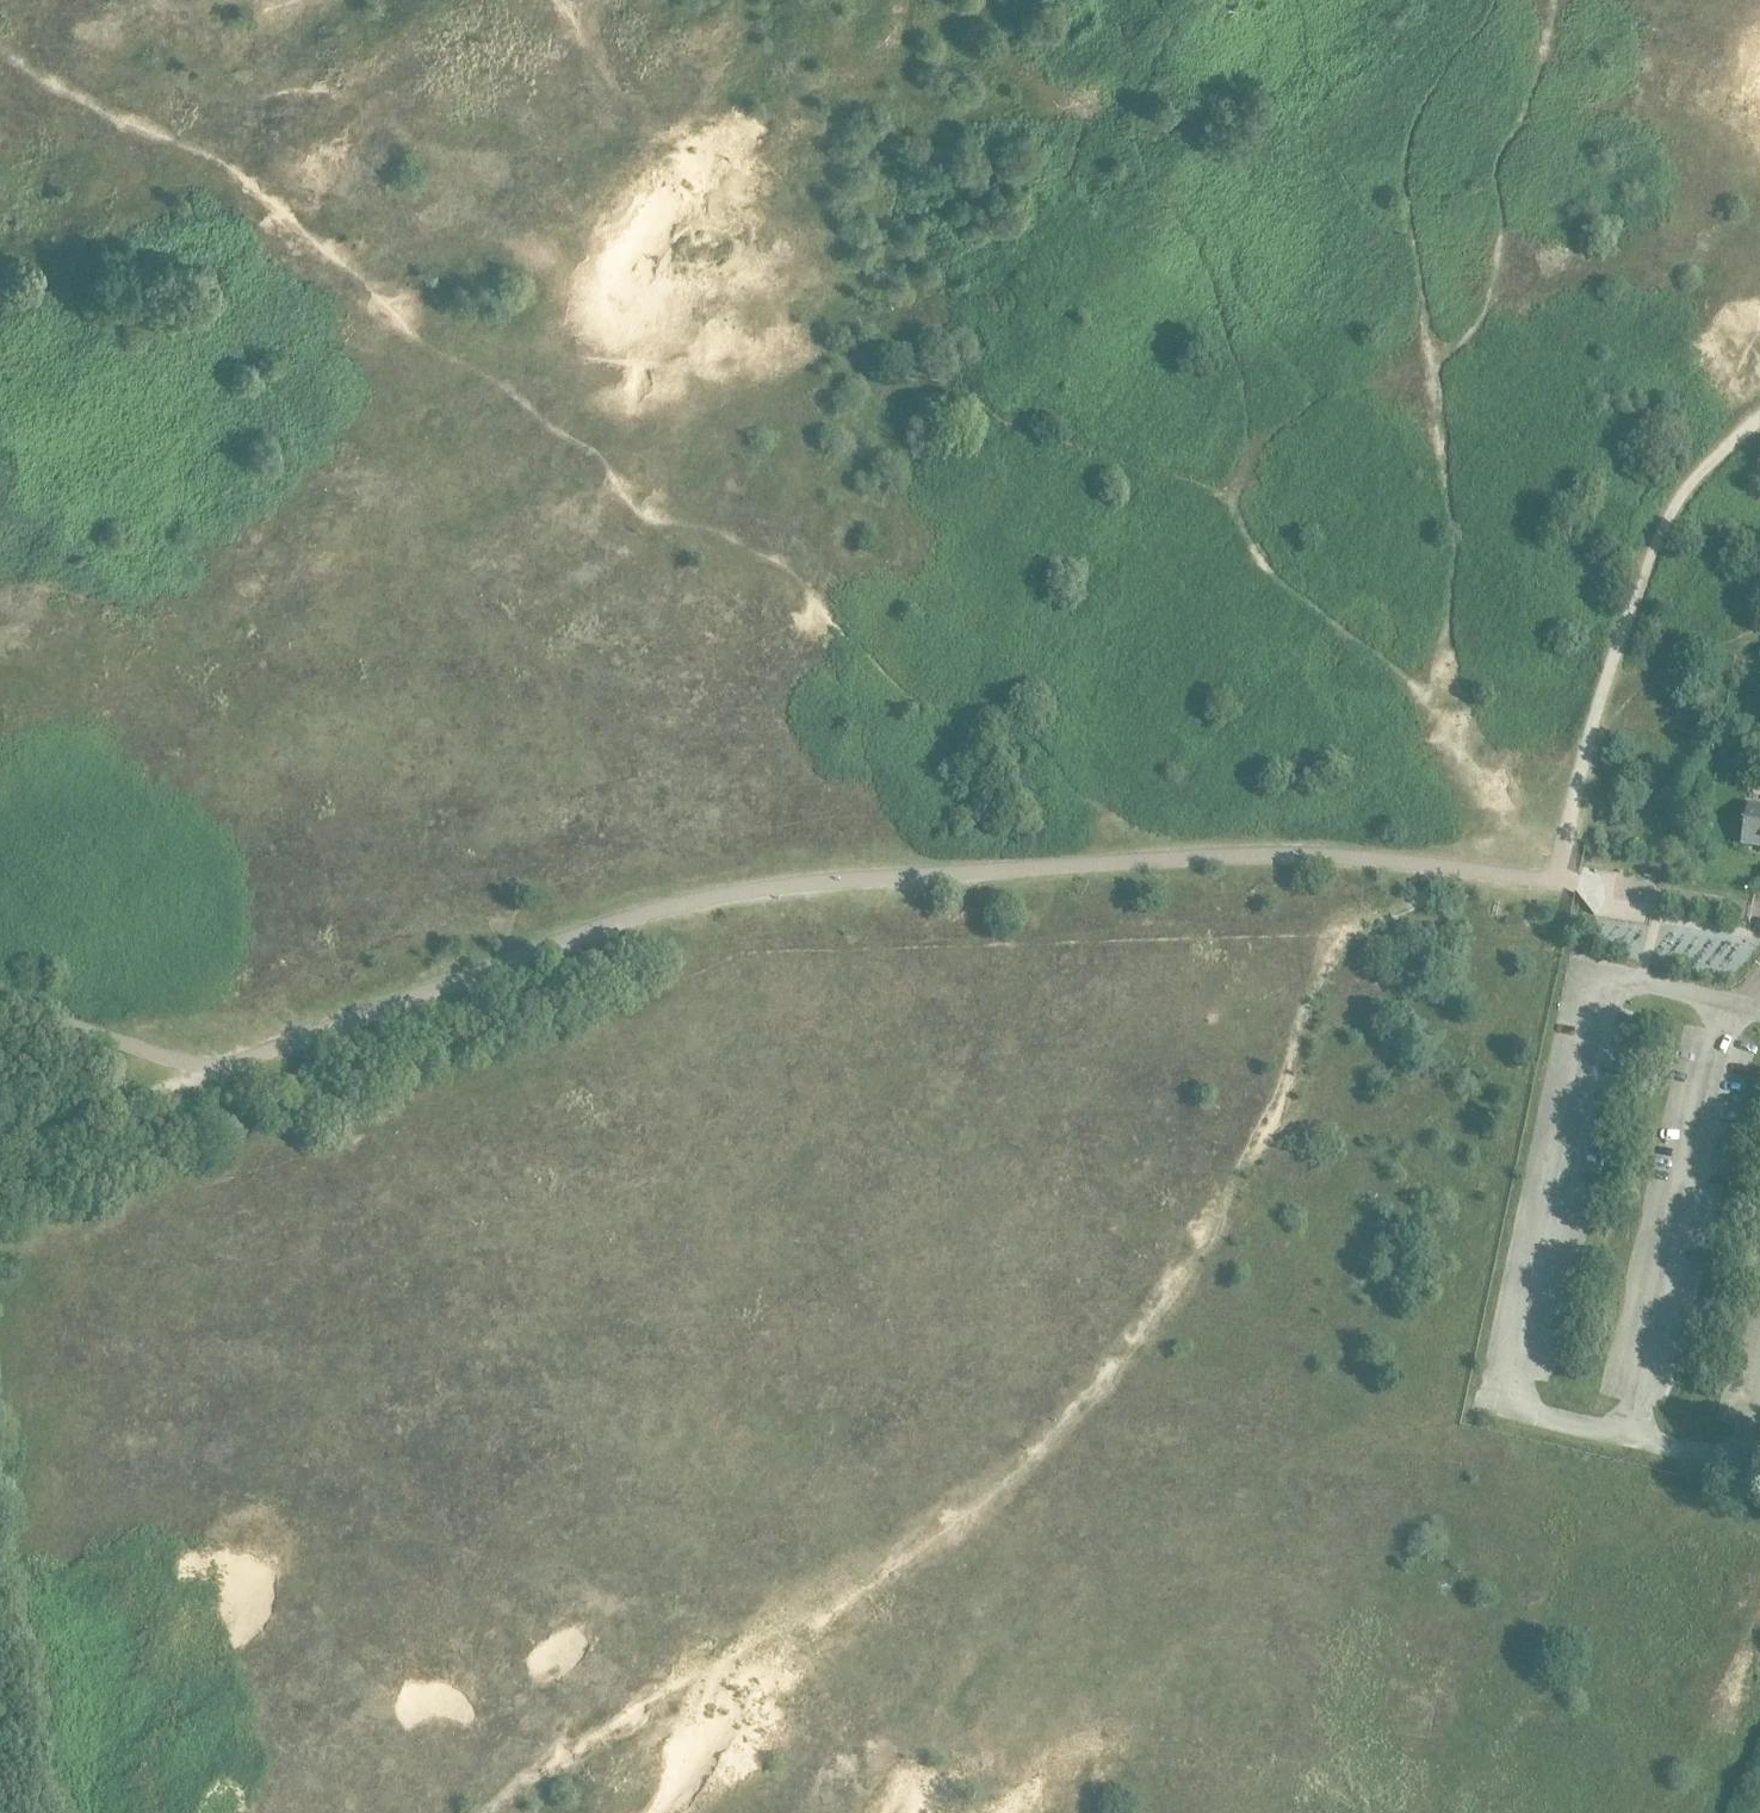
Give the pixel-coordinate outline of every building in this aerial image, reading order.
[(1750,804),(1743,845),(1759,848),(1759,805),(1750,804)]
